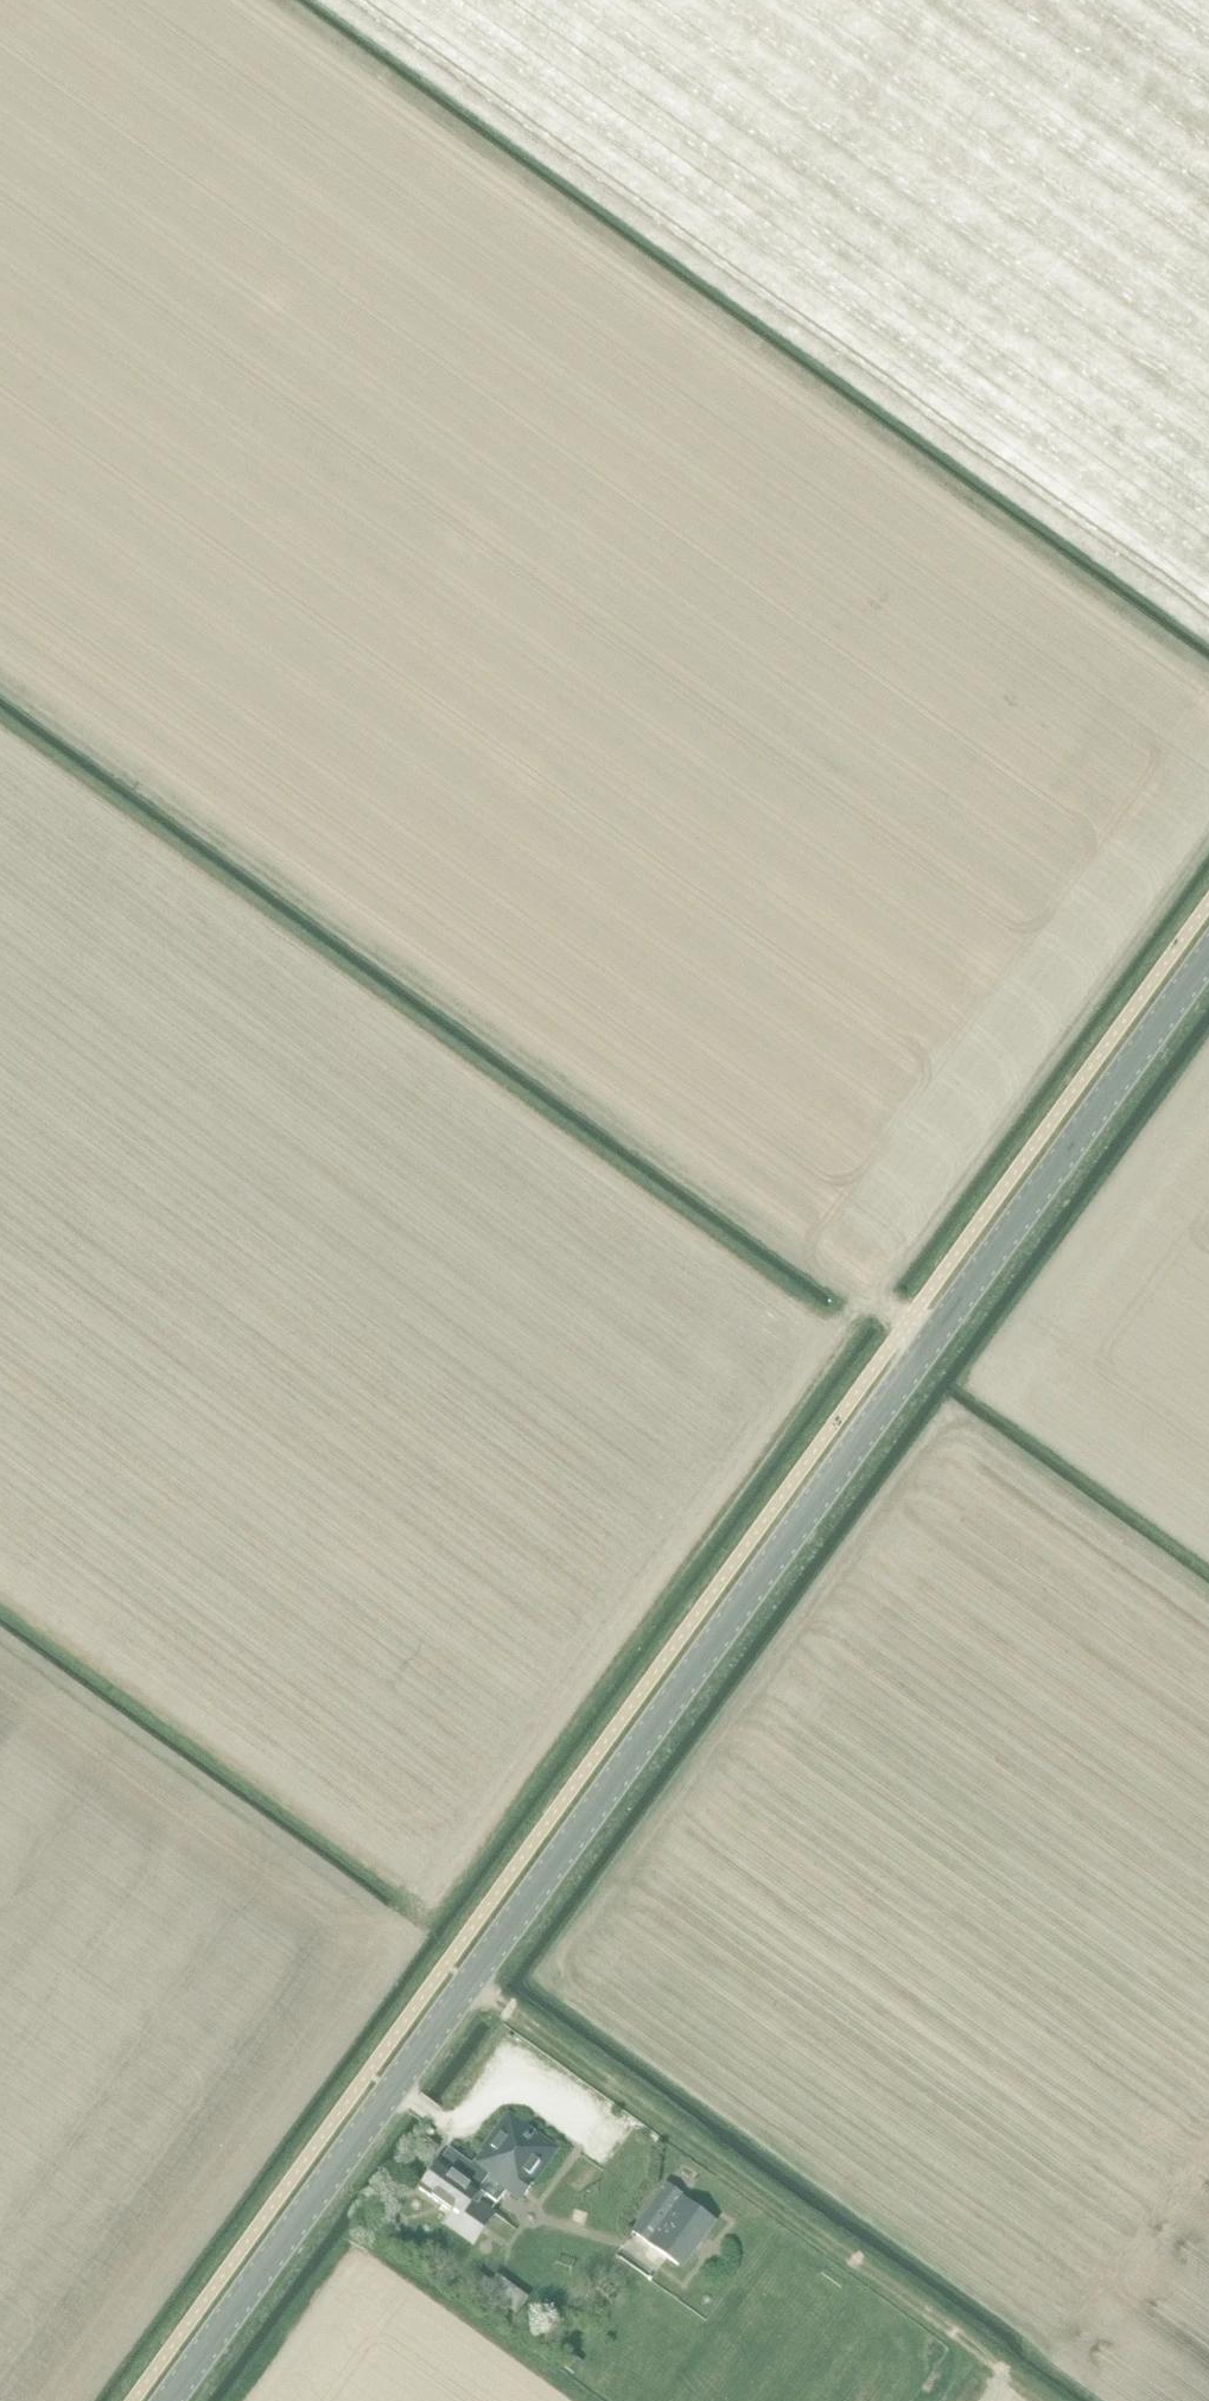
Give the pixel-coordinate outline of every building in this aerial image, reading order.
[(507,2118),(471,2169),(447,2152),(419,2192),(452,2215),(465,2225),(481,2203),(486,2195),(497,2204),(505,2193),(520,2204),(556,2153),(507,2118)] [(665,2185),(633,2231),(681,2266),(714,2220),(665,2185)] [(497,2214),(481,2203),(465,2225),(452,2215),(443,2227),(473,2248),(497,2214)] [(479,2274),(474,2280),(485,2289),(490,2283),(479,2274)] [(529,2299),(498,2276),(486,2293),(517,2315),(529,2299)] [(572,2355),(563,2366),(575,2375),(584,2364),(572,2355)]
